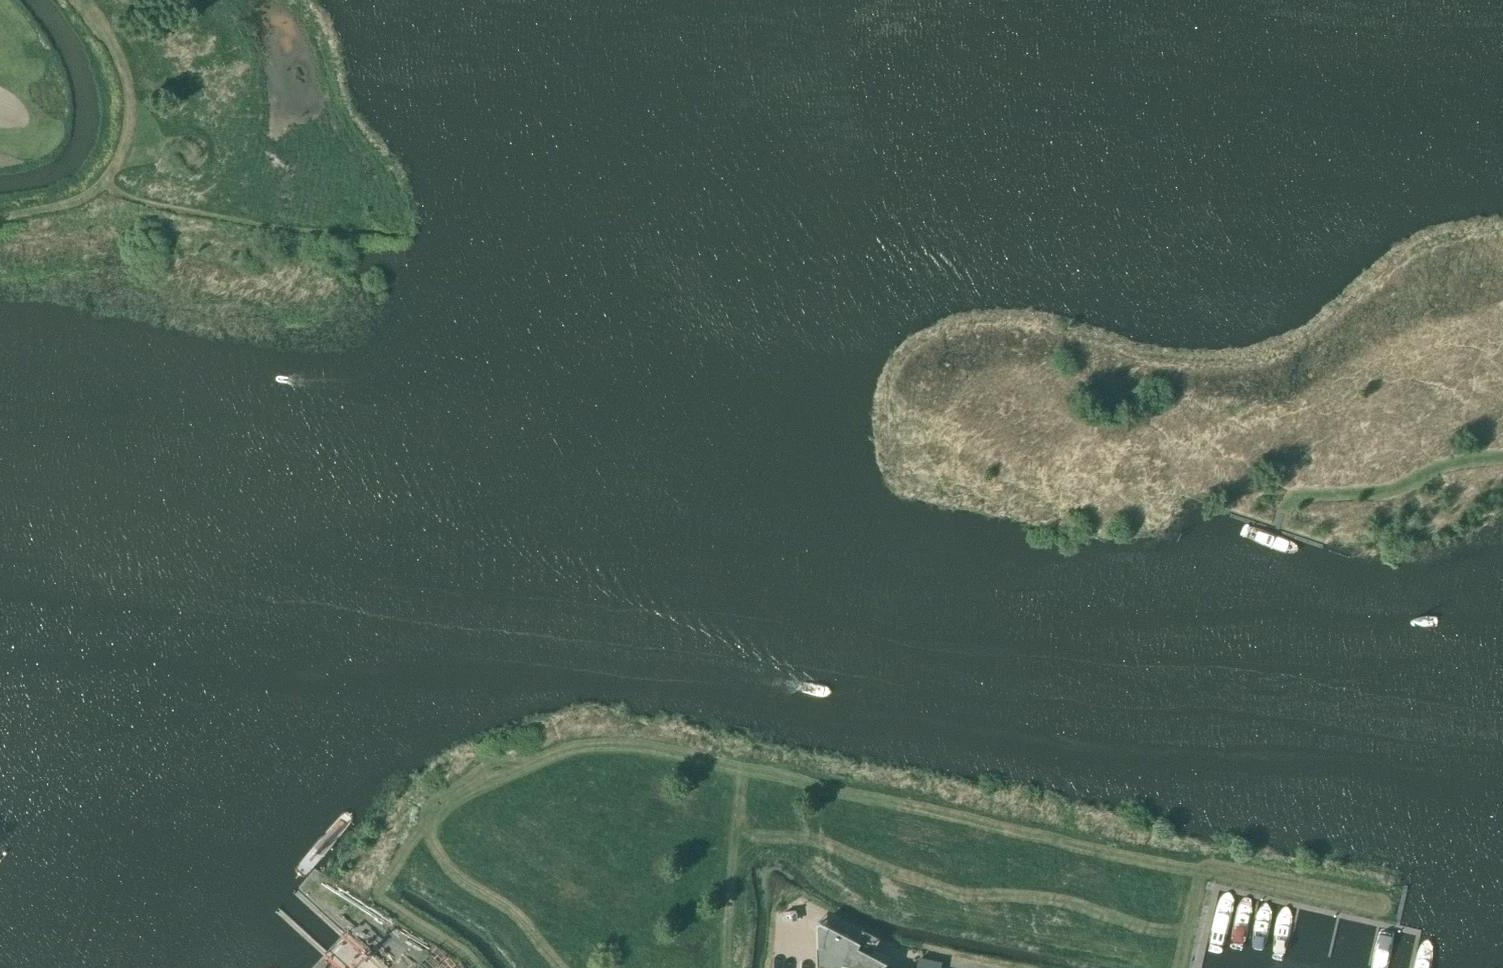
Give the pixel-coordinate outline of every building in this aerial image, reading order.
[(874,955),(877,951),(821,921),(817,924),(819,965),(831,967),(885,967),(886,964),(892,967),(893,966),(874,955)]
